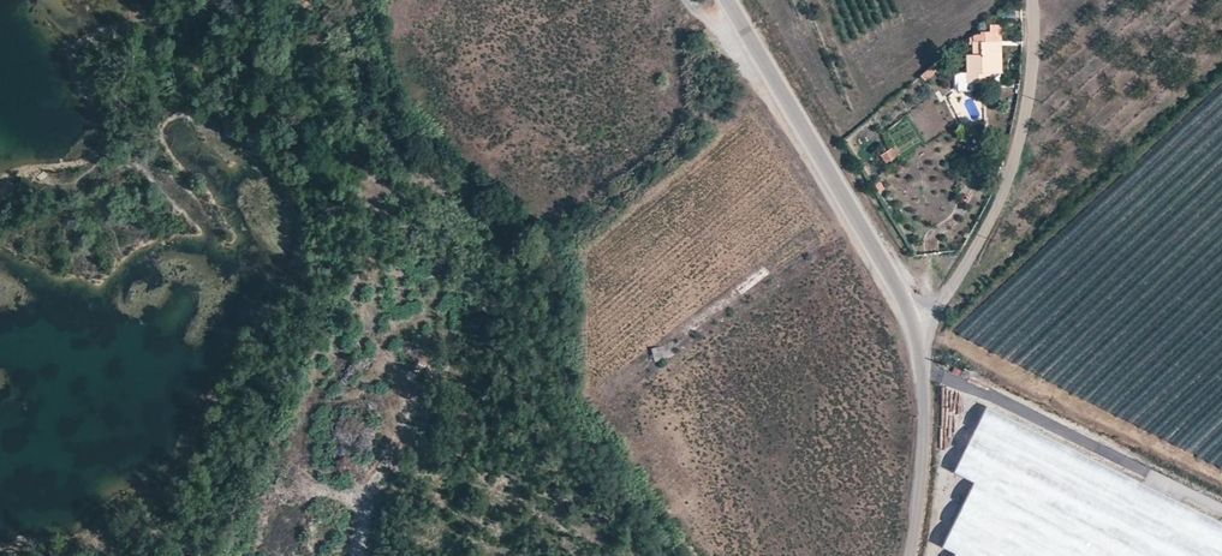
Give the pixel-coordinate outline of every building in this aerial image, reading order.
[(967,73),(968,83),(989,83),(989,74),(999,72),(997,44),(996,30),(979,31),(980,41),(971,41),(972,55),(966,55),(967,73)] [(939,70),(958,54),(954,49),(934,65),(939,70)] [(968,83),(967,73),(956,74),(956,80),(959,80),(959,91),(973,90),(973,83),(968,83)] [(881,153),(884,164),(900,158),(896,148),(881,153)] [(673,343),(652,347),(654,360),(676,356),(673,343)] [(974,480),(1129,555),(1221,555),(1221,521),(985,405),(953,470),(974,480)] [(942,545),(954,550),(966,555),(1129,555),(974,480),(942,545)] [(104,555),(113,555),(122,549),(115,537),(99,548),(104,555)]
